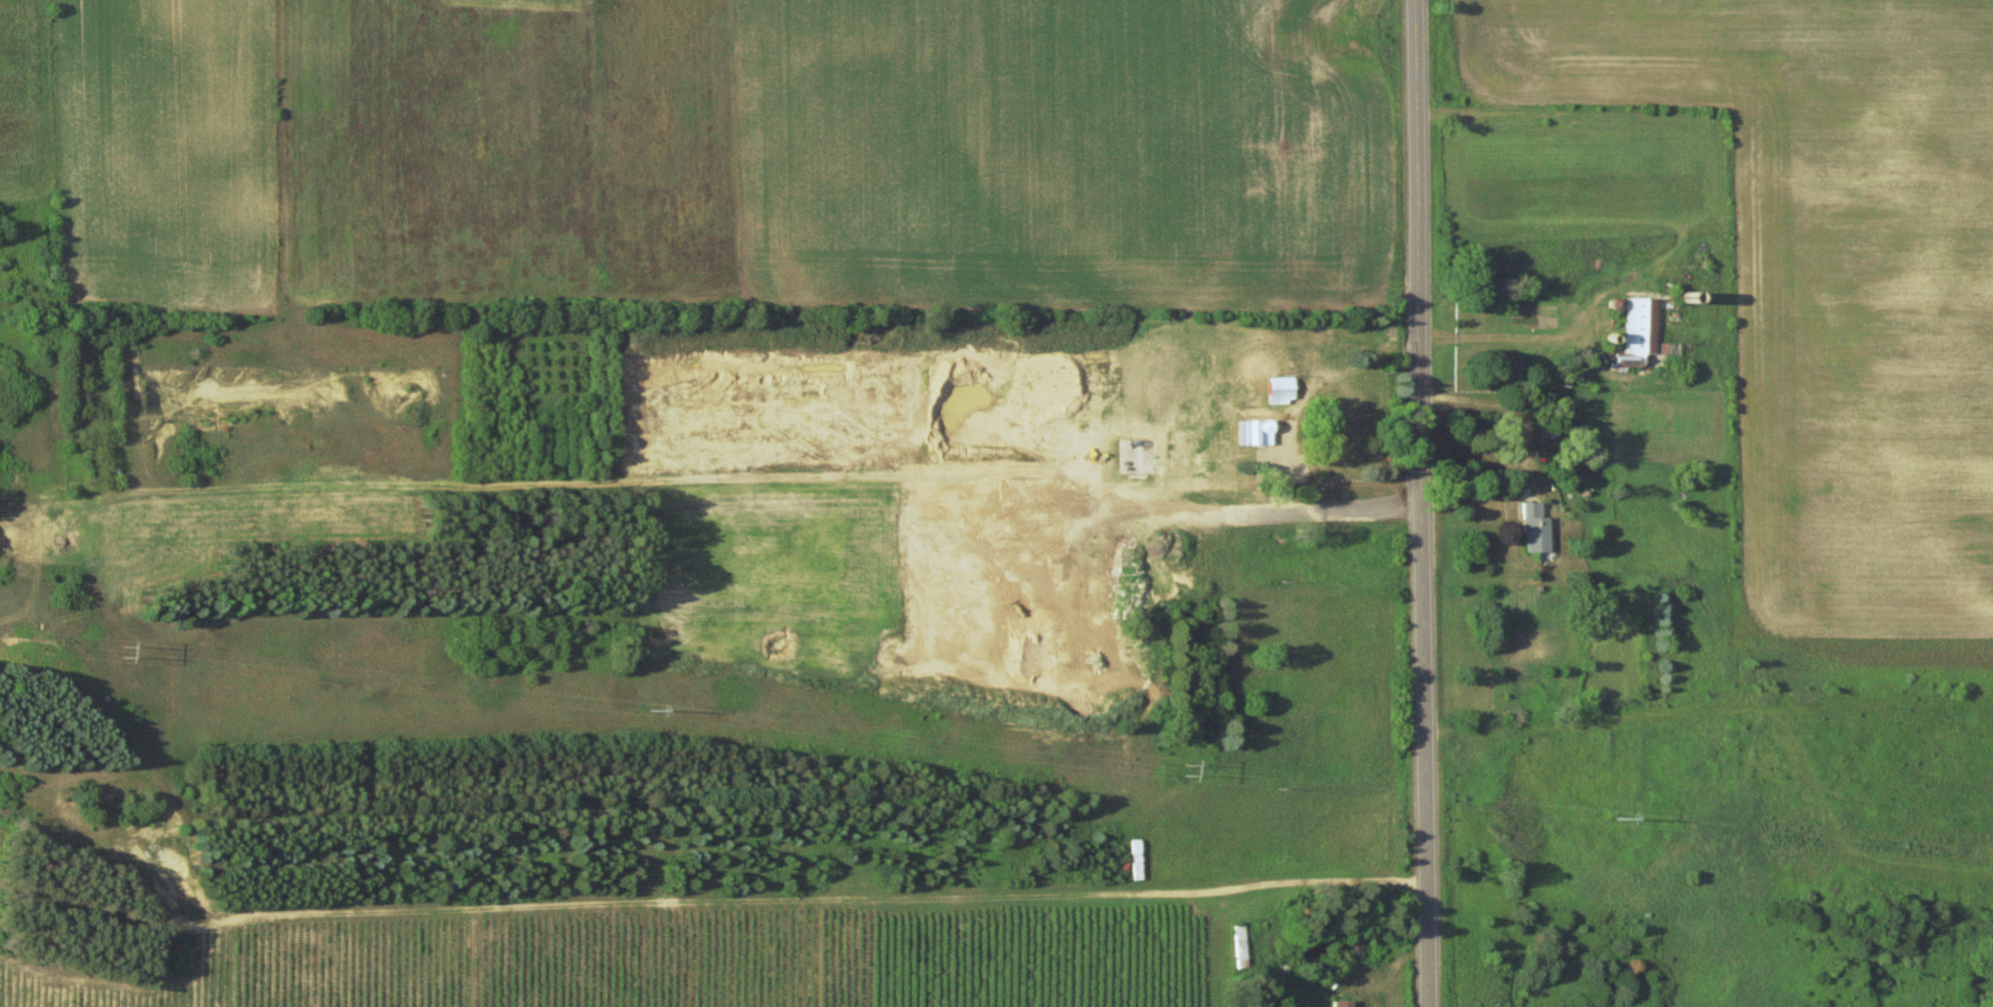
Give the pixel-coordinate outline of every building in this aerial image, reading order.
[(1624,353),(1616,353),(1616,367),(1644,368),(1644,354),(1654,354),(1656,299),(1625,298),(1624,353)] [(1269,404),(1294,403),(1293,378),(1268,378),(1269,404)] [(1272,421),(1239,421),(1239,446),(1273,446),(1272,421)] [(1524,503),(1525,553),(1549,553),(1548,518),(1541,518),(1541,503),(1524,503)]
